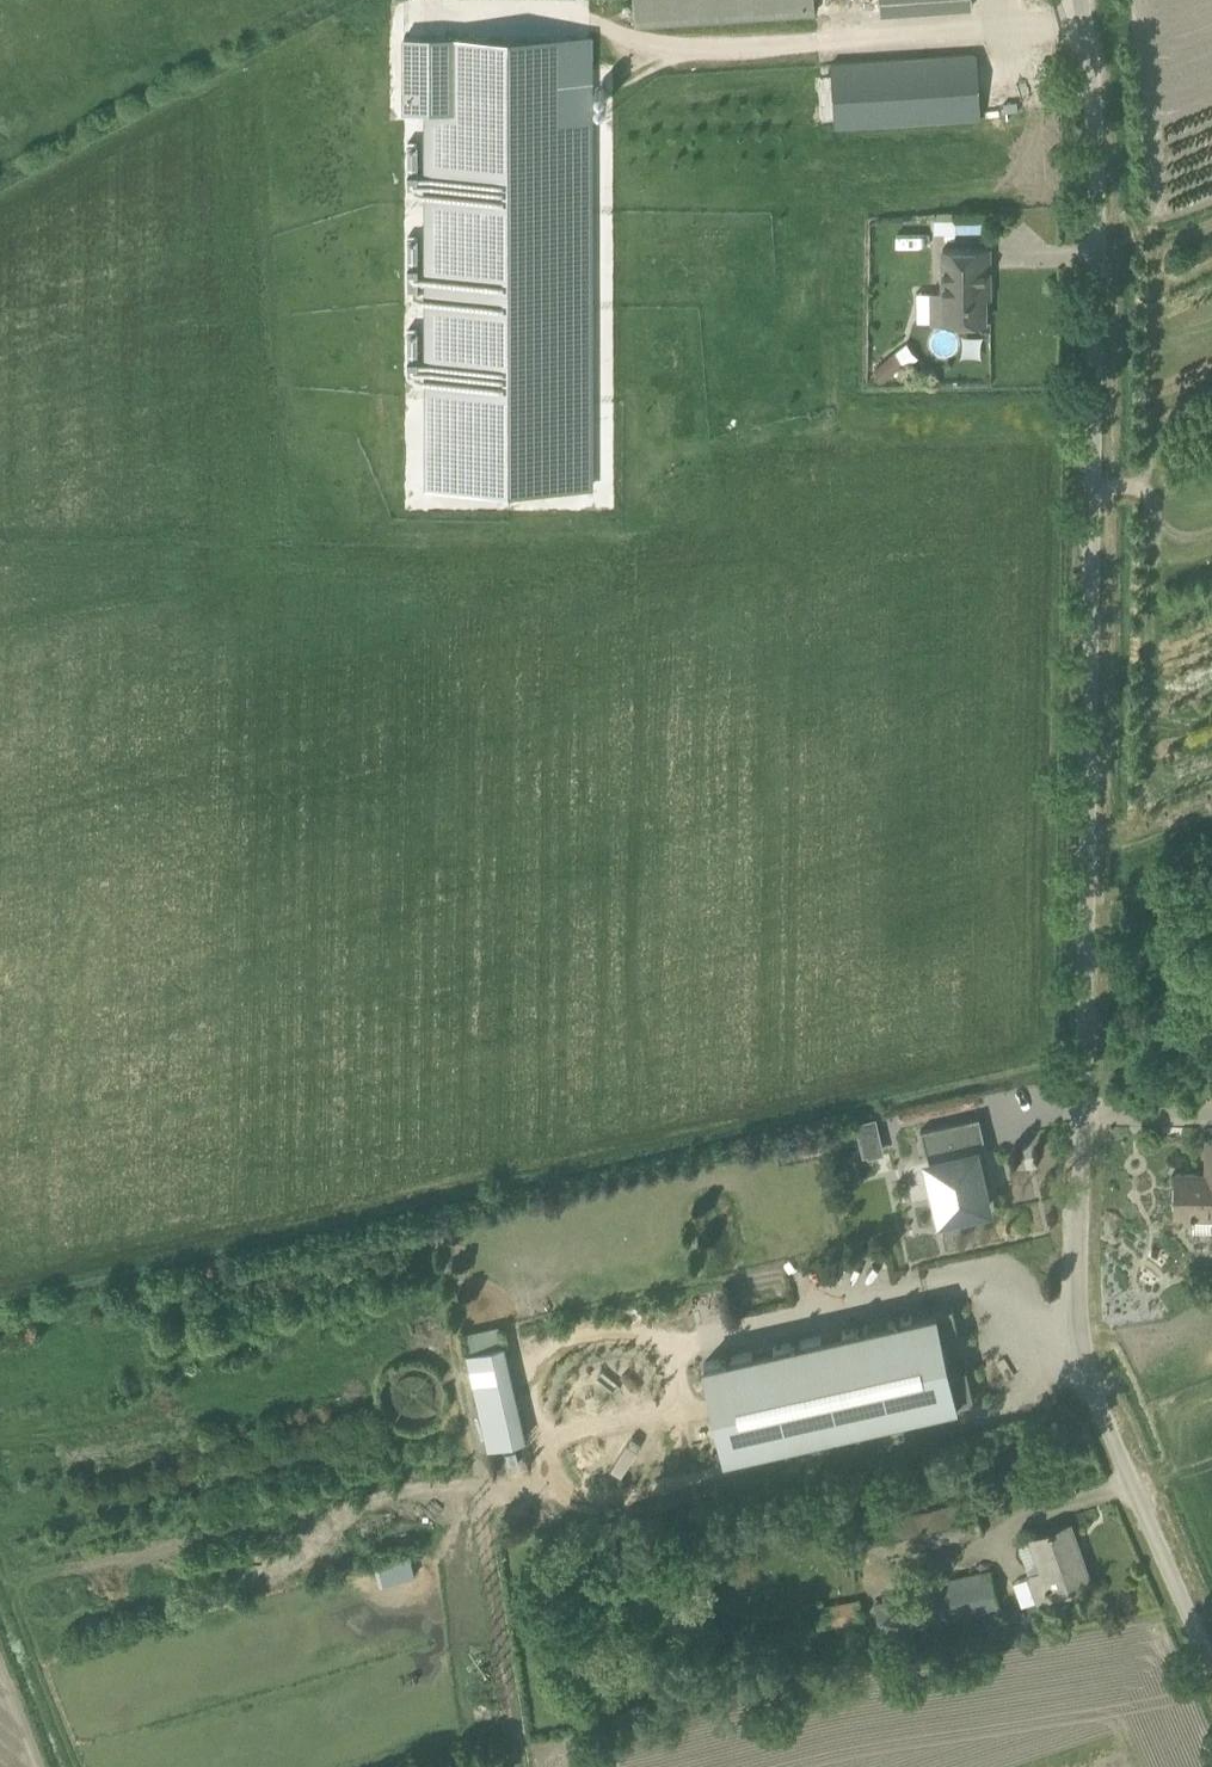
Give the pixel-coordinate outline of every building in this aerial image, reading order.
[(813,0),(633,0),(635,24),(814,13),(813,0)] [(879,11),(972,5),(972,0),(879,0),(879,11)] [(442,108),(447,487),(609,484),(602,34),(440,36),(417,36),(418,109),(442,108)] [(976,53),(831,63),(836,127),(980,117),(976,53)] [(934,217),(934,231),(956,231),(956,217),(934,217)] [(989,247),(942,248),(942,289),(929,289),(929,321),(985,321),(984,283),(989,282),(989,247)] [(879,383),(900,366),(890,354),(873,368),(875,370),(871,373),(879,383)] [(863,1155),(868,1154),(881,1151),(878,1136),(876,1130),(873,1116),(856,1121),(854,1121),(858,1134),(863,1155)] [(988,1206),(980,1172),(991,1169),(979,1116),(920,1129),(928,1163),(938,1160),(946,1195),(933,1198),(939,1224),(959,1219),(957,1213),(988,1206)] [(1193,1216),(1193,1230),(1211,1231),(1211,1137),(1207,1137),(1207,1173),(1175,1173),(1174,1215),(1193,1216)] [(966,1365),(965,1366),(950,1370),(944,1340),(958,1337),(959,1338),(960,1337),(952,1304),(951,1304),(951,1305),(912,1313),(912,1314),(704,1362),(725,1454),(933,1407),(972,1399),(973,1399),(974,1399),(966,1365)] [(467,1353),(488,1446),(526,1437),(504,1344),(467,1353)] [(975,1499),(880,1520),(878,1511),(860,1515),(870,1557),(982,1532),(975,1499)] [(1028,1574),(1029,1576),(1014,1582),(1022,1604),(1037,1599),(1037,1600),(1091,1581),(1070,1522),(1029,1537),(1041,1569),(1028,1574)] [(374,1562),(380,1582),(414,1573),(408,1552),(374,1562)] [(897,1590),(897,1594),(873,1599),(881,1634),(882,1634),(885,1645),(908,1641),(906,1630),(999,1609),(990,1569),(897,1590)] [(864,1620),(860,1598),(816,1605),(819,1627),(864,1620)]
